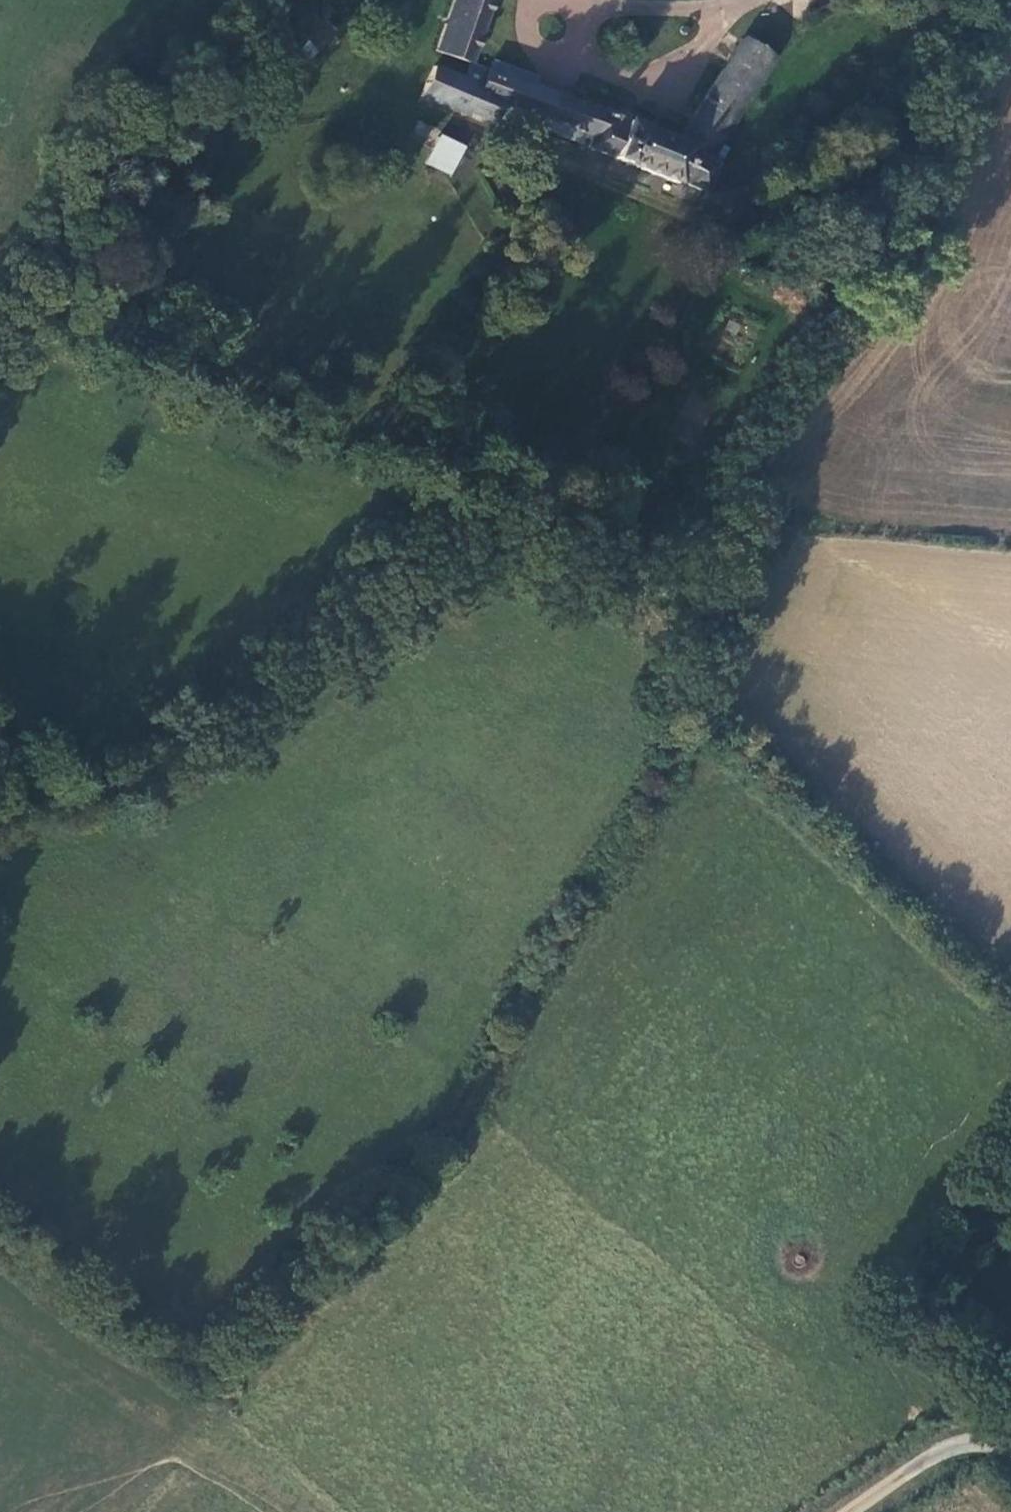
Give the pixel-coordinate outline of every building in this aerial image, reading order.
[(433,50),(467,62),(476,41),(490,0),(451,0),(433,50)] [(248,74),(269,96),(314,50),(333,31),(312,12),(248,74)] [(678,139),(712,153),(771,55),(741,39),(738,38),(690,117),(678,139)] [(706,165),(712,153),(678,139),(633,122),(614,129),(614,115),(467,62),(463,80),(432,66),(422,95),(463,115),(476,93),(590,135),(586,146),(673,184),(674,182),(697,191),(708,166),(706,165)] [(633,122),(614,115),(614,129),(633,122)] [(436,137),(430,148),(453,159),(459,148),(436,137)] [(698,436),(708,401),(686,395),(676,430),(698,436)]
